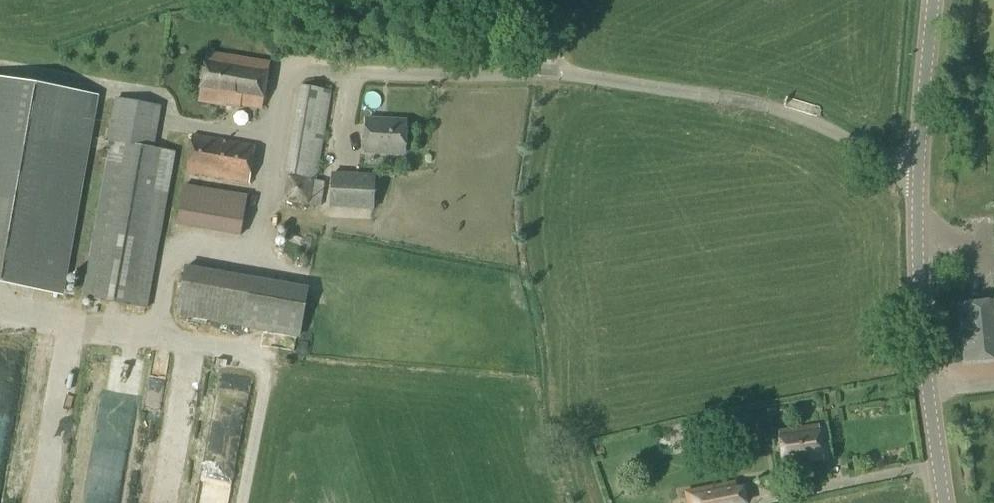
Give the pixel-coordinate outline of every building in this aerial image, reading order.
[(262,109),(269,63),(206,53),(198,102),(233,108),(233,104),(262,109)] [(99,97),(0,79),(0,285),(64,296),(99,97)] [(315,181),(321,143),(330,91),(302,86),(293,138),(287,176),(315,181)] [(157,244),(173,152),(152,148),(159,107),(116,99),(108,146),(111,147),(96,233),(95,233),(83,298),(146,309),(158,244),(157,244)] [(409,154),(410,122),(366,120),(365,152),(409,154)] [(249,183),(255,146),(193,135),(186,172),(249,183)] [(375,212),(376,175),(330,173),(329,210),(375,212)] [(241,238),(248,195),(183,184),(176,226),(241,238)] [(300,338),(309,288),(185,265),(175,317),(300,338)] [(959,305),(964,363),(993,360),(993,302),(959,305)] [(783,467),(823,461),(818,425),(778,431),(783,467)] [(228,466),(201,465),(200,502),(227,502),(228,466)] [(685,502),(741,502),(737,481),(683,492),(685,502)]
